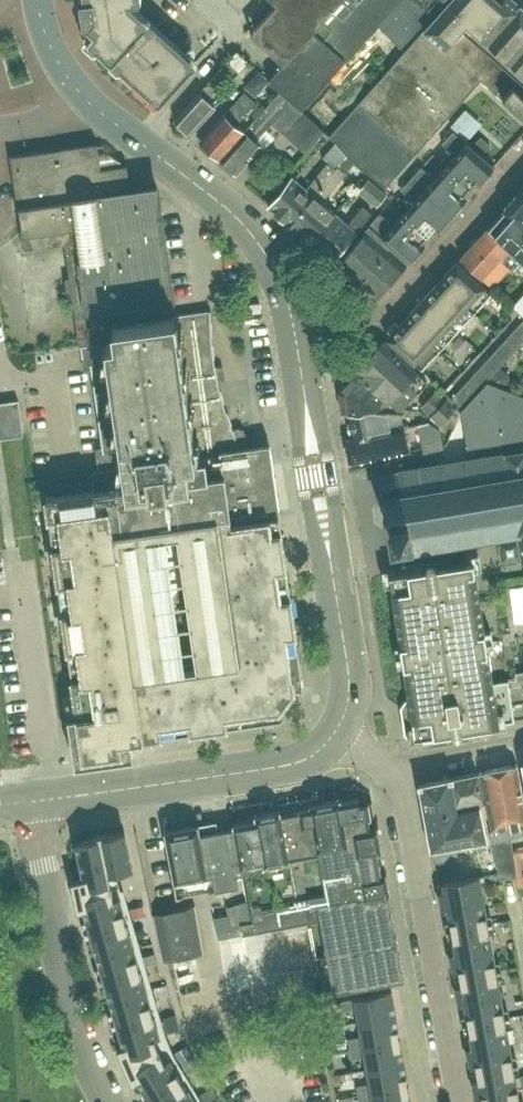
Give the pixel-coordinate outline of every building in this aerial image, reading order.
[(82,21),(92,30),(86,37),(157,103),(195,62),(128,1),(133,0),(79,0),(82,21)] [(315,29),(282,0),(273,0),(276,3),(250,32),(282,62),(268,79),(301,108),(344,59),(345,61),(347,58),(315,29)] [(341,0),(282,0),(315,29),(341,0)] [(401,0),(341,0),(315,29),(347,58),(378,25),(401,0)] [(516,0),(448,0),(328,136),(346,155),(384,187),(480,78),(522,116),(522,7),(516,0)] [(378,25),(399,46),(431,11),(428,9),(435,0),(401,0),(378,25)] [(234,68),(226,61),(174,118),(180,124),(178,126),(186,133),(188,131),(190,133),(214,107),(206,99),(234,68)] [(267,81),(256,71),(244,85),(255,95),(267,81)] [(243,132),(220,158),(226,163),(224,165),(232,172),(233,170),(236,172),(260,146),(254,141),(271,121),(284,133),(302,112),(279,91),(243,132)] [(220,158),(243,132),(235,124),(254,102),(243,92),(200,140),(220,158)] [(314,122),(303,113),(287,132),(297,141),(314,122)] [(455,154),(482,178),(492,166),(452,130),(441,142),(455,154)] [(70,745),(276,716),(280,716),(280,714),(278,714),(277,707),(292,687),(298,686),(300,686),(300,687),(302,687),(301,685),(277,514),(230,521),(229,514),(236,513),(251,511),(252,512),(277,509),(277,506),(277,505),(274,487),(274,486),(271,468),(269,446),(241,450),(239,446),(226,451),(220,435),(233,430),(225,410),(219,390),(215,368),(211,345),(210,327),(210,309),(208,309),(208,310),(174,314),(156,186),(129,190),(125,168),(127,167),(126,164),(100,168),(96,142),(59,147),(12,154),(9,155),(13,186),(14,186),(20,231),(22,244),(64,238),(62,227),(75,225),(79,248),(78,248),(78,250),(79,249),(82,272),(81,273),(82,274),(83,274),(86,297),(85,297),(85,299),(86,299),(90,322),(89,322),(89,323),(90,323),(92,340),(91,340),(91,341),(78,343),(78,344),(80,344),(82,356),(89,355),(104,459),(97,460),(98,470),(92,471),(94,485),(90,490),(45,497),(75,712),(66,714),(70,745)] [(339,163),(345,155),(334,145),(323,156),(334,166),(338,162),(339,163)] [(445,166),(471,189),(482,178),(455,154),(445,166)] [(354,163),(345,155),(339,163),(348,171),(354,163)] [(289,223),(334,168),(327,162),(305,188),(291,176),(267,205),(289,223)] [(334,168),(289,223),(309,241),(334,212),(320,201),(345,172),(337,165),(334,168)] [(410,177),(450,213),(461,201),(434,178),(420,166),(410,177)] [(434,178),(461,201),(471,189),(445,166),(434,178)] [(440,225),(450,213),(410,177),(400,189),(413,201),(440,225)] [(387,193),(368,179),(358,191),(377,206),(387,193)] [(503,208),(503,209),(486,228),(521,259),(522,262),(522,185),(503,208)] [(402,213),(429,237),(440,225),(413,201),(402,213)] [(334,212),(309,241),(331,259),(355,230),(355,231),(371,212),(362,205),(347,223),(334,212)] [(408,260),(419,248),(392,225),(392,224),(379,212),(368,224),(408,260)] [(419,248),(429,237),(402,213),(392,224),(392,225),(419,248)] [(521,259),(486,228),(476,239),(475,239),(471,243),(472,244),(459,257),(480,277),(499,257),(512,269),(521,259)] [(337,264),(358,282),(387,249),(366,232),(337,264)] [(404,264),(387,249),(358,282),(375,296),(404,264)] [(491,293),(456,261),(386,337),(421,369),(491,293)] [(468,400),(486,382),(501,366),(520,341),(522,337),(522,319),(451,397),(462,406),(468,400)] [(383,341),(368,357),(401,387),(405,383),(416,392),(426,381),(416,371),(383,341)] [(355,371),(387,402),(387,401),(396,409),(400,409),(416,392),(405,383),(401,387),(368,357),(355,371)] [(387,402),(355,371),(338,390),(337,390),(341,412),(385,404),(387,402)] [(461,409),(467,447),(484,445),(483,439),(498,436),(499,442),(522,438),(522,394),(504,387),(488,381),(461,409)] [(461,413),(437,389),(421,406),(439,424),(443,420),(452,429),(461,413)] [(0,402),(0,436),(0,437),(23,433),(18,399),(17,399),(0,402)] [(349,437),(402,426),(399,414),(370,411),(345,415),(349,437)] [(429,421),(417,424),(420,438),(440,433),(440,430),(429,421)] [(402,426),(349,437),(345,438),(349,463),(409,450),(402,426)] [(440,433),(420,438),(423,451),(444,447),(443,445),(440,433)] [(377,480),(379,490),(383,493),(380,497),(381,502),(384,504),(385,504),(393,550),(410,547),(411,550),(409,553),(411,555),(414,551),(433,548),(434,552),(436,552),(436,547),(454,544),(455,549),(457,548),(457,544),(475,541),(475,545),(478,545),(478,541),(496,538),(496,542),(499,541),(499,537),(501,537),(503,550),(519,548),(521,561),(522,561),(522,449),(506,451),(508,449),(506,447),(504,450),(501,451),(500,451),(499,445),(499,442),(498,436),(483,439),(484,445),(485,448),(487,447),(488,453),(485,454),(484,450),(481,450),(482,454),(464,457),(463,453),(460,453),(461,458),(443,461),(442,456),(440,457),(440,461),(422,464),(421,460),(419,461),(419,465),(416,465),(415,459),(402,461),(403,467),(400,468),(397,465),(395,468),(397,470),(383,472),(377,480)] [(508,686),(509,686),(507,679),(492,681),(472,559),(388,573),(408,694),(399,706),(404,733),(415,741),(437,738),(441,732),(441,731),(450,729),(450,731),(451,732),(452,733),(452,734),(454,735),(455,735),(456,735),(457,735),(458,735),(459,734),(460,733),(461,733),(462,732),(462,730),(462,729),(462,728),(513,720),(508,686)] [(509,686),(522,684),(522,670),(514,672),(515,678),(507,679),(509,686)] [(510,837),(522,834),(522,829),(522,810),(516,763),(514,763),(514,764),(496,768),(495,767),(493,767),(494,768),(493,768),(496,786),(499,786),(510,837)] [(483,799),(484,803),(484,804),(485,804),(490,828),(488,828),(491,841),(500,879),(518,874),(509,837),(510,837),(499,786),(496,786),(493,768),(480,771),(480,770),(478,770),(485,798),(483,799)] [(477,771),(453,776),(459,809),(479,804),(484,803),(477,771)] [(453,776),(420,783),(431,848),(433,861),(457,857),(455,843),(486,838),(479,804),(459,809),(453,776)] [(358,803),(357,796),(340,799),(339,797),(308,803),(308,805),(297,807),(298,810),(280,813),(279,808),(253,813),(254,818),(231,822),(232,828),(218,830),(216,819),(164,828),(176,892),(238,881),(237,873),(240,872),(249,921),(230,925),(226,903),(211,906),(227,993),(321,976),(324,992),(391,980),(403,978),(388,895),(390,894),(386,872),(384,872),(380,851),(382,851),(377,824),(375,825),(371,801),(358,803)] [(123,830),(105,834),(105,832),(93,834),(93,837),(75,841),(83,876),(69,879),(75,908),(76,910),(83,908),(122,1044),(115,1046),(116,1048),(130,1081),(131,1082),(137,1078),(151,1101),(196,1101),(165,1051),(159,1035),(119,896),(113,897),(108,873),(132,868),(123,830)] [(517,1089),(478,874),(436,882),(438,891),(441,907),(446,906),(454,952),(449,953),(452,969),(455,985),(454,985),(457,1001),(463,1000),(471,1046),(465,1047),(468,1063),(469,1063),(471,1079),(474,1093),(479,1092),(480,1095),(517,1089)] [(204,949),(194,904),(153,912),(163,958),(204,949)] [(199,956),(178,963),(183,978),(204,971),(199,956)] [(391,990),(340,999),(342,1010),(355,1007),(360,1035),(346,1037),(350,1057),(363,1054),(368,1082),(355,1084),(358,1101),(369,1101),(372,1101),(410,1101),(391,990)]
